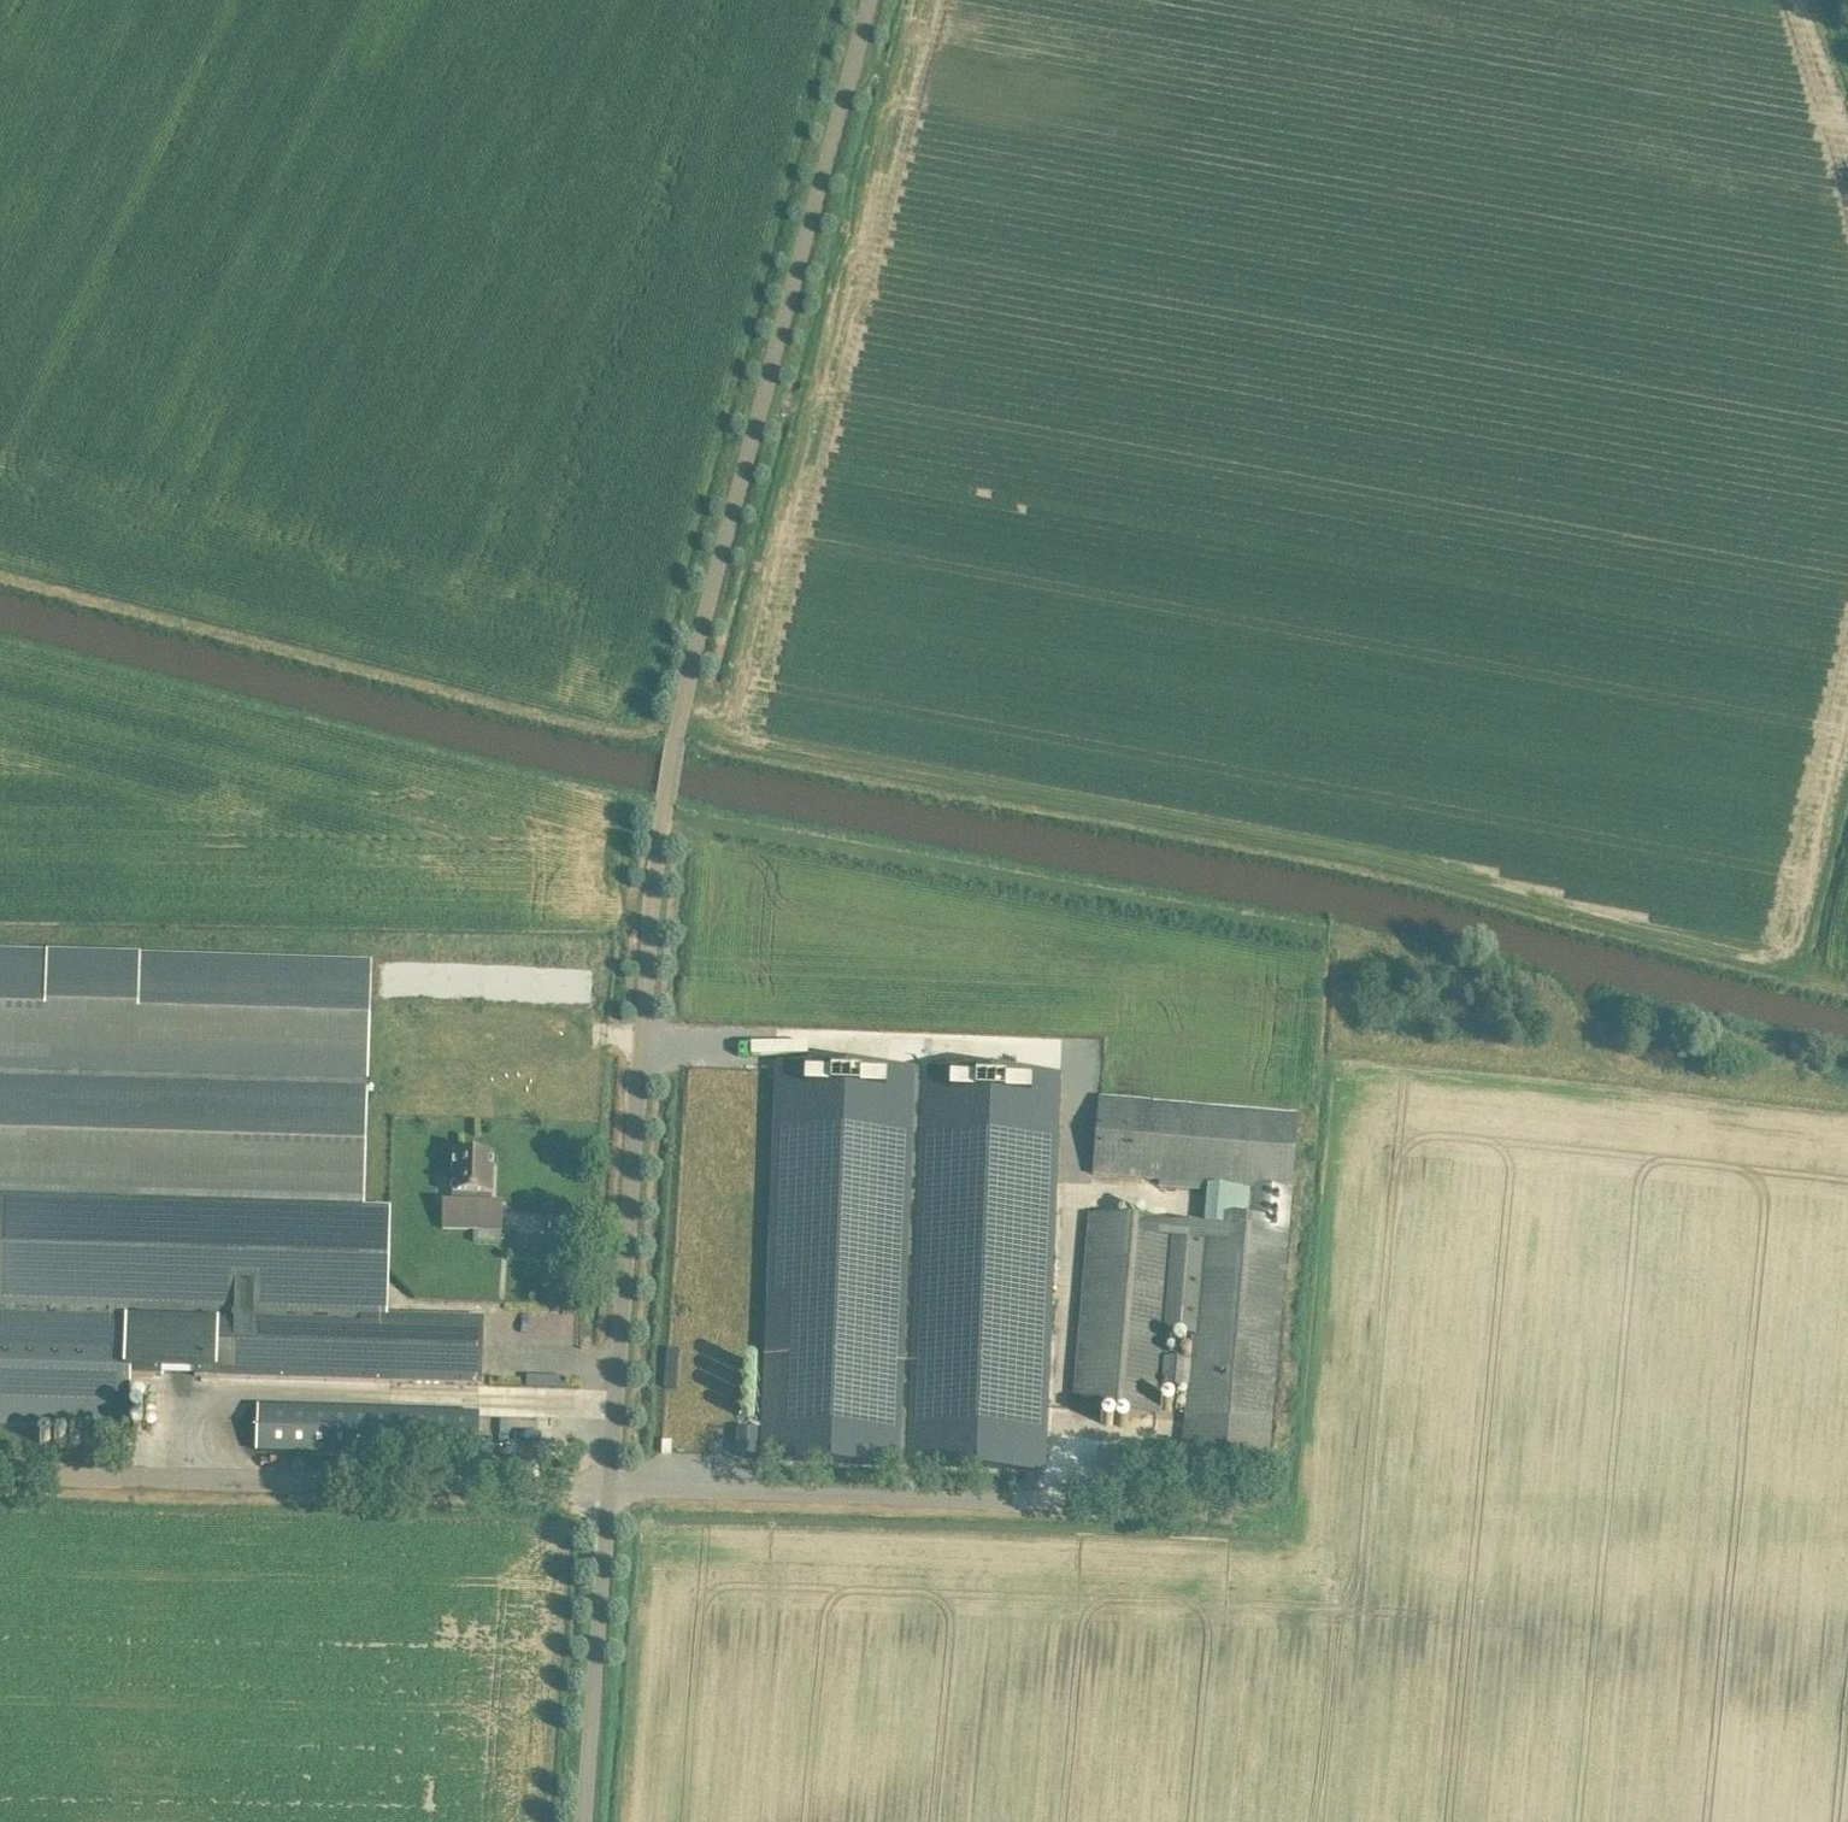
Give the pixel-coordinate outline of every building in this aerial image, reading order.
[(367,960),(0,949),(0,1426),(125,1429),(127,1374),(480,1385),(482,1319),(385,1315),(389,1205),(360,1204),(367,960)] [(776,1071),(762,1456),(1046,1467),(1060,1081),(776,1071)] [(1161,1386),(1190,1389),(1183,1464),(1267,1471),(1298,1116),(1102,1099),(1095,1174),(1163,1180),(1162,1191),(1207,1195),(1204,1225),(1091,1215),(1075,1408),(1158,1415),(1161,1386)] [(492,1195),(494,1156),(454,1155),(453,1203),(444,1203),(443,1229),(474,1230),(474,1242),(502,1243),(502,1230),(480,1229),(481,1204),(478,1204),(479,1195),(492,1195)] [(255,1449),(342,1451),(343,1407),(256,1405),(255,1449)]
